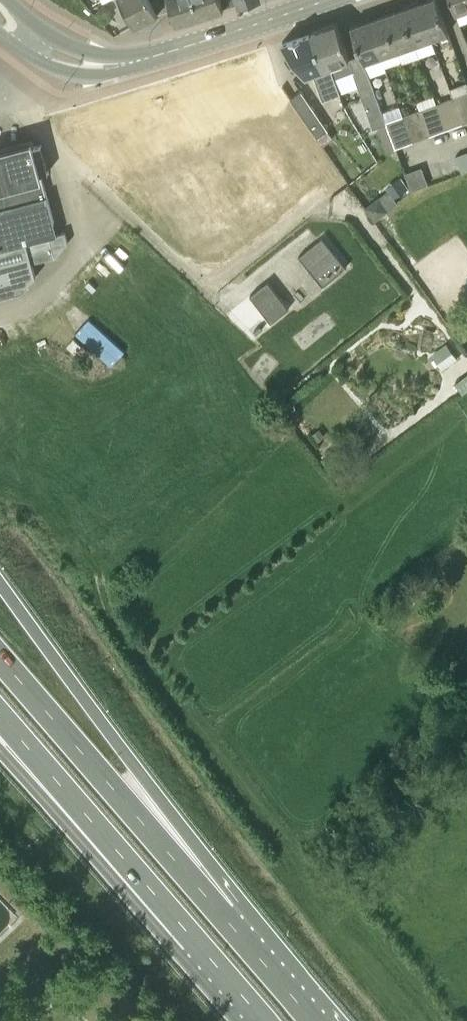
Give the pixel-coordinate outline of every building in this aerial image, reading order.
[(151,0),(123,0),(136,24),(158,12),(158,11),(151,0)] [(200,15),(195,0),(151,0),(158,11),(171,7),(176,23),(200,15)] [(200,15),(223,8),(221,0),(195,0),(200,15)] [(431,38),(450,31),(438,0),(422,0),(417,2),(431,38)] [(456,13),(466,9),(466,0),(452,0),(456,13)] [(415,44),(431,38),(417,2),(401,8),(415,44)] [(111,14),(113,11),(105,3),(95,12),(107,24),(114,17),(111,14)] [(385,13),(399,50),(415,44),(401,8),(385,13)] [(402,60),(399,50),(385,13),(368,20),(386,66),(402,60)] [(387,70),(386,66),(368,20),(352,26),(362,53),(370,76),(387,70)] [(376,93),(370,76),(362,53),(351,57),(338,22),(310,31),(323,67),(331,64),(341,93),(360,86),(374,128),(379,126),(387,150),(396,147),(386,121),(376,93)] [(328,98),(341,93),(331,64),(323,67),(310,31),(282,41),(306,74),(313,71),(319,87),(328,98)] [(463,123),(466,121),(466,81),(451,87),(454,96),(453,96),(463,123)] [(318,136),(328,129),(302,90),(292,97),(318,136)] [(447,129),(463,123),(453,96),(437,102),(447,129)] [(431,134),(447,129),(437,102),(421,108),(431,134)] [(262,111),(266,123),(284,117),(280,105),(262,111)] [(413,141),(431,134),(421,108),(403,114),(413,141)] [(396,147),(413,141),(403,114),(386,121),(396,147)] [(22,291),(36,276),(33,262),(56,256),(50,234),(58,232),(41,173),(49,170),(42,144),(34,146),(32,140),(0,149),(0,296),(22,291)] [(151,160),(168,152),(163,141),(146,149),(151,160)] [(293,170),(301,188),(318,182),(311,163),(293,170)] [(408,170),(415,185),(431,179),(424,164),(408,170)] [(387,186),(389,189),(394,196),(409,186),(402,175),(387,186)] [(323,285),(347,266),(323,236),(299,256),(323,285)] [(272,322),(289,308),(268,281),(250,295),(272,322)] [(455,383),(463,393),(466,389),(466,373),(455,383)] [(321,427),(314,432),(320,440),(326,435),(321,427)]
